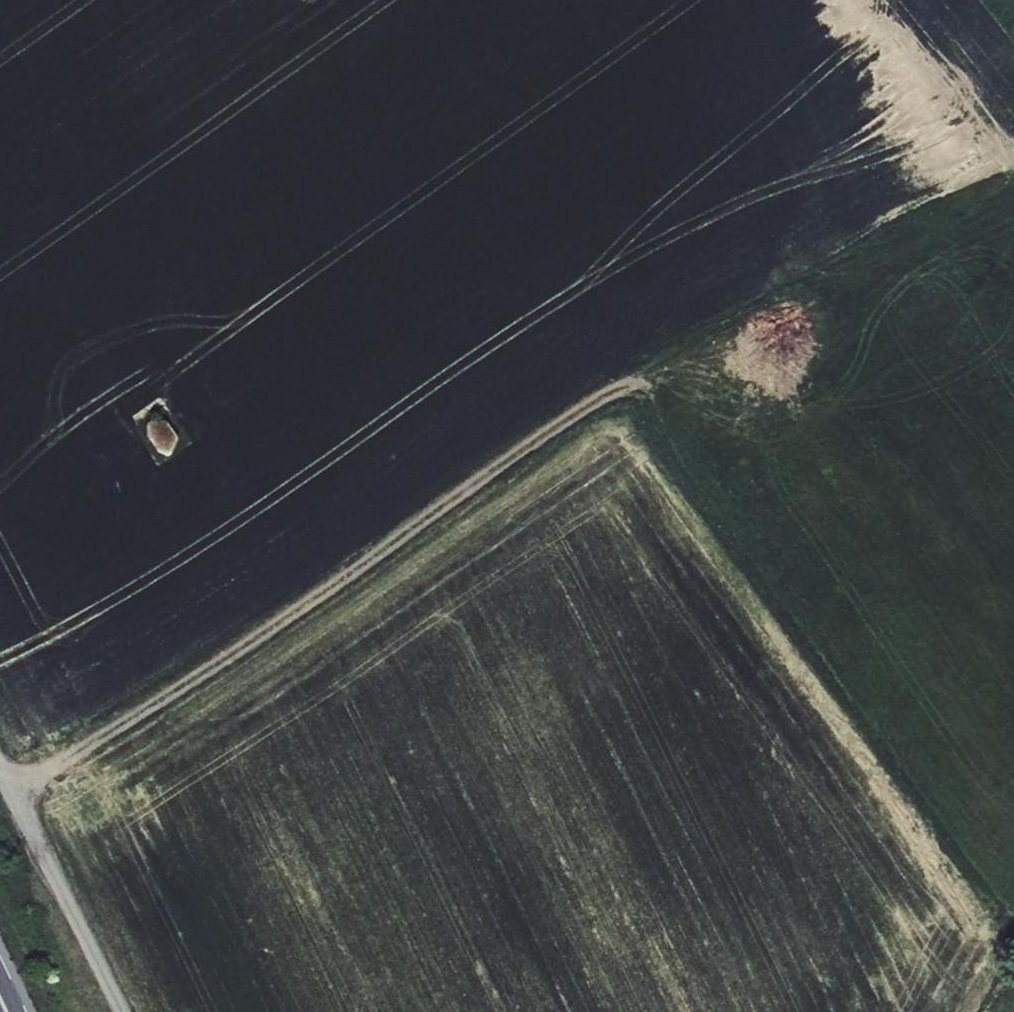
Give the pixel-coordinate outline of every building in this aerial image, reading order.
[(157,424),(150,424),(149,424),(148,425),(147,425),(147,426),(147,427),(147,438),(152,445),(157,452),(167,457),(168,457),(169,457),(170,457),(170,456),(171,455),(174,449),(177,442),(177,441),(178,441),(177,440),(177,439),(172,432),(167,425),(167,424),(166,423),(165,423),(164,423),(157,424)]
